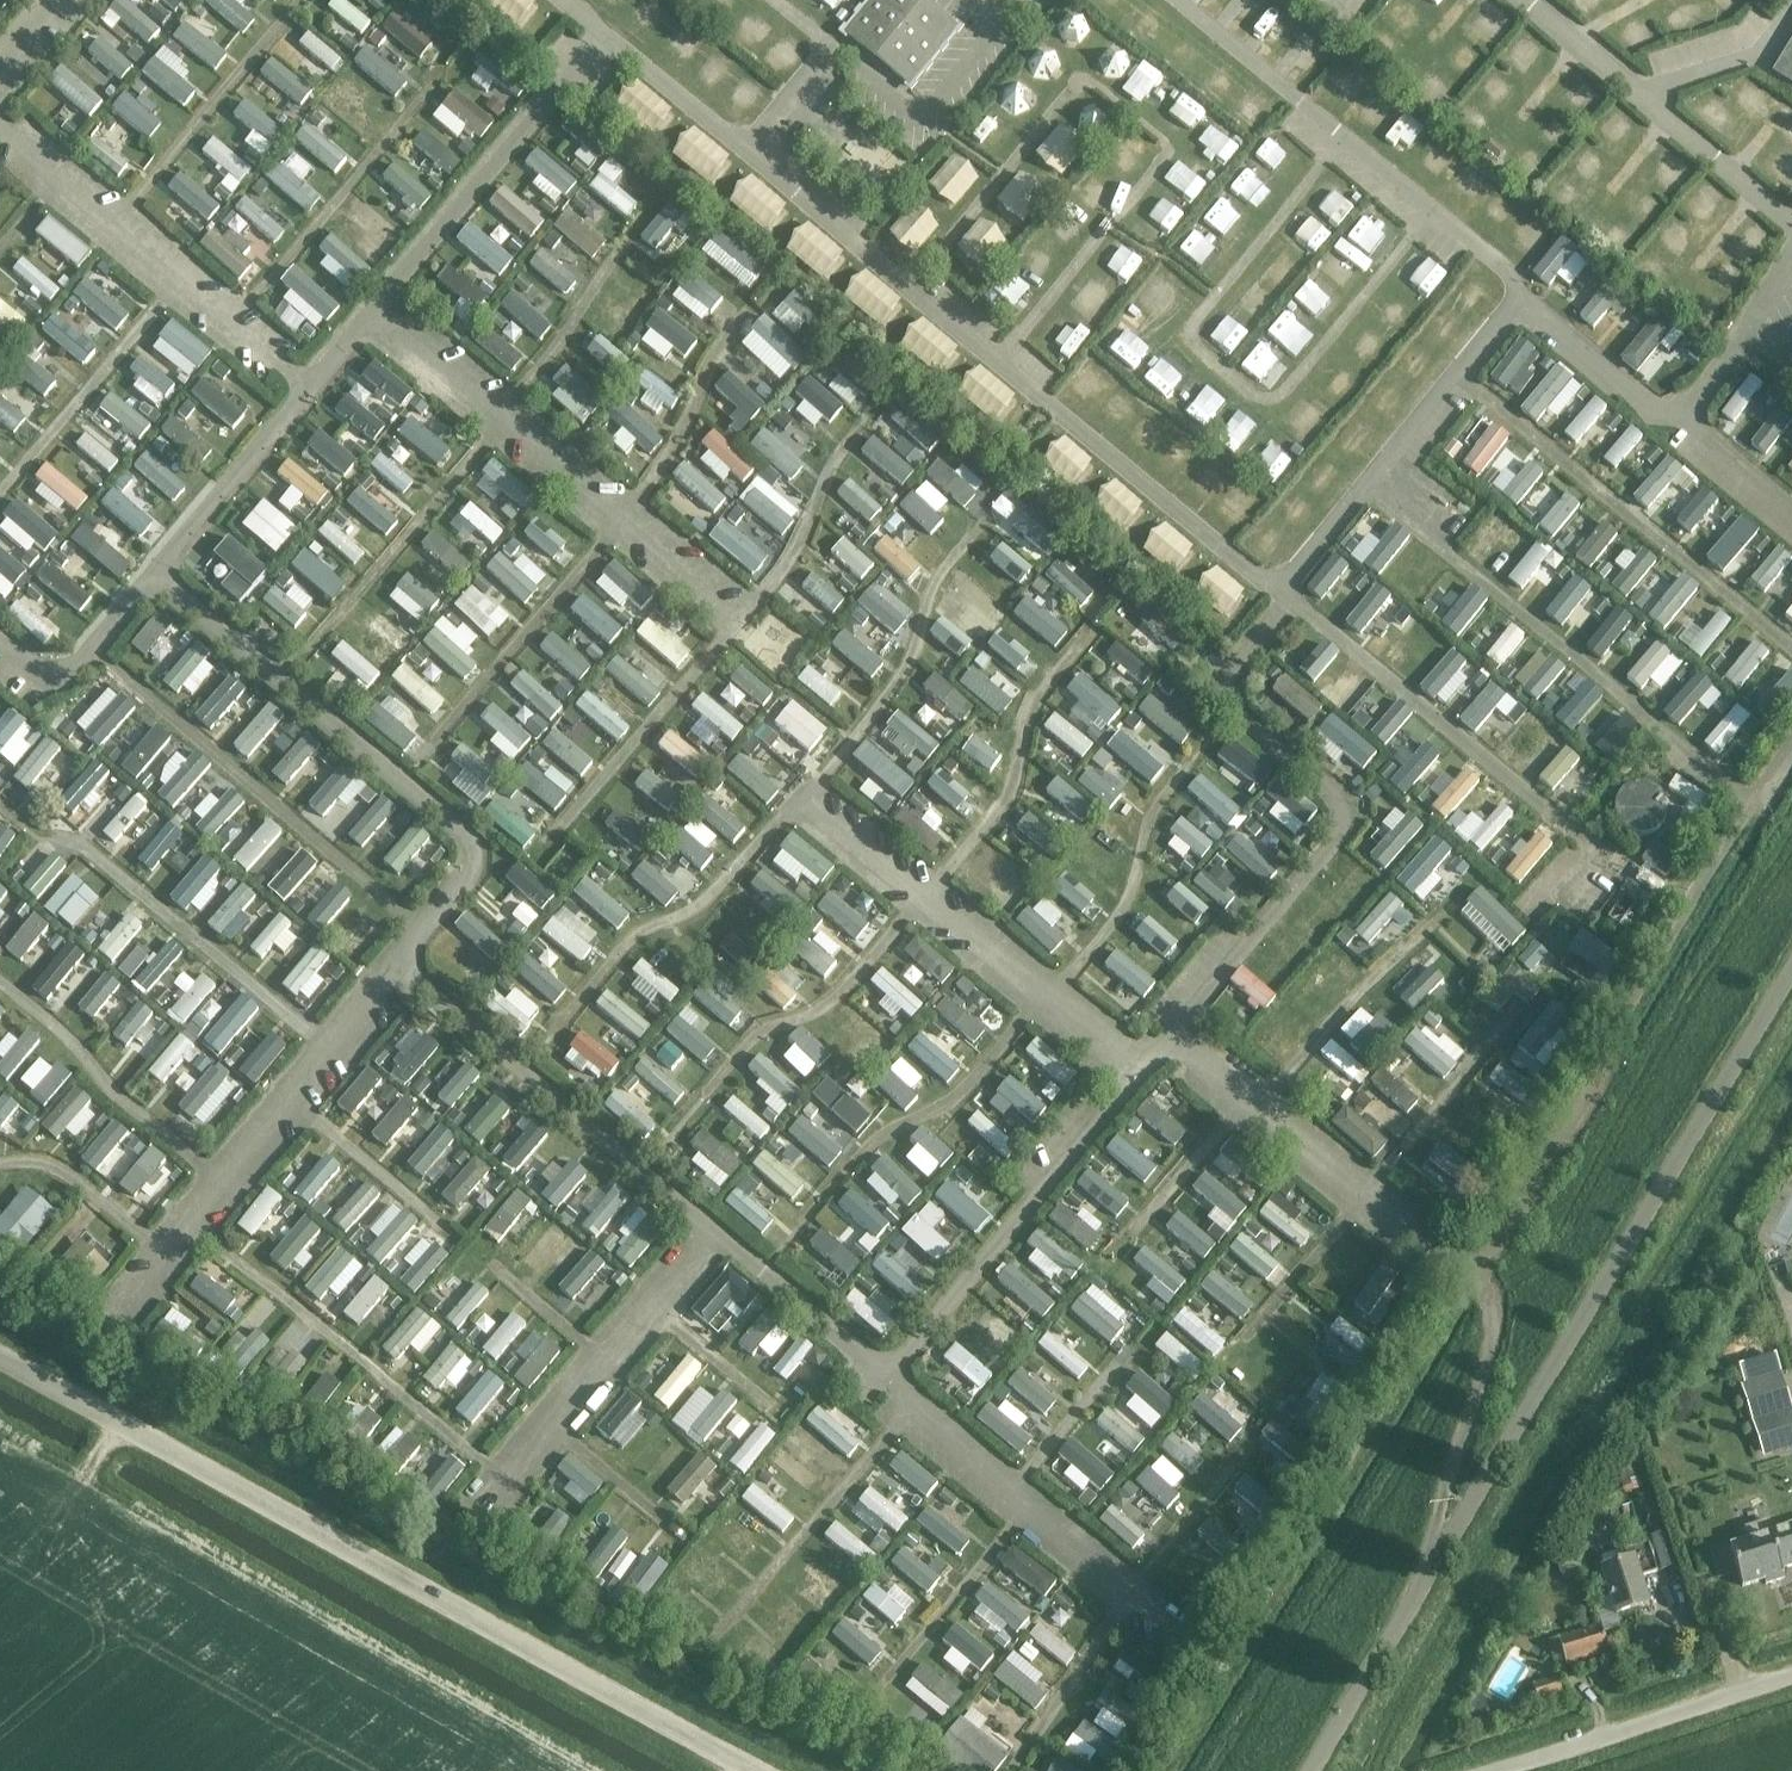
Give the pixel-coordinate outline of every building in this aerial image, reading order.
[(8,0),(0,0),(0,18),(12,4),(8,0)] [(122,0),(109,15),(148,48),(161,33),(122,0)] [(159,3),(175,17),(190,0),(162,0),(159,3)] [(229,0),(206,0),(204,3),(244,36),(256,22),(229,0)] [(340,0),(337,0),(329,10),(362,38),(372,26),(340,0)] [(369,4),(381,14),(387,7),(380,0),(372,0),(369,4)] [(403,3),(415,14),(422,6),(415,0),(406,0),(403,3)] [(507,9),(523,24),(539,8),(531,0),(516,0),(507,9)] [(665,16),(673,3),(667,0),(641,0),(665,16)] [(838,35),(845,41),(847,38),(906,85),(904,88),(911,94),(917,87),(915,85),(924,74),(927,76),(933,68),(931,66),(940,55),(942,57),(949,49),(947,47),(956,36),(958,37),(964,30),(957,24),(955,26),(922,0),(870,0),(862,10),(860,8),(854,16),(856,18),(847,29),(845,27),(838,35)] [(1093,18),(1080,0),(1076,0),(1057,13),(1071,33),(1093,18)] [(156,5),(149,14),(162,25),(169,16),(156,5)] [(197,5),(191,12),(200,19),(205,12),(197,5)] [(433,48),(396,15),(383,30),(420,63),(433,48)] [(1307,21),(1284,45),(1293,54),(1316,30),(1307,21)] [(227,59),(185,26),(173,41),(215,74),(227,59)] [(376,31),(369,40),(378,47),(385,38),(376,31)] [(346,34),(340,42),(353,53),(359,45),(346,34)] [(340,63),(308,36),(299,47),(331,74),(340,63)] [(1033,66),(1058,63),(1054,38),(1030,42),(1033,66)] [(133,70),(101,41),(89,55),(121,83),(133,70)] [(1773,73),(1791,85),(1791,41),(1773,73)] [(170,42),(164,50),(173,58),(180,49),(170,42)] [(134,46),(125,56),(136,65),(144,55),(134,46)] [(1144,46),(1135,57),(1163,78),(1172,67),(1144,46)] [(408,86),(365,51),(353,65),(396,100),(408,86)] [(530,87),(485,51),(474,65),(519,101),(530,87)] [(195,95),(154,62),(142,76),(184,109),(195,95)] [(313,95),(273,62),(262,75),(302,109),(313,95)] [(1764,88),(1772,77),(1752,64),(1745,75),(1764,88)] [(1402,68),(1394,76),(1407,88),(1414,80),(1402,68)] [(102,105),(61,69),(47,85),(88,121),(102,105)] [(316,75),(309,83),(317,90),(324,82),(316,75)] [(346,75),(339,84),(352,94),(359,86),(346,75)] [(1015,104),(1033,92),(1023,78),(1005,91),(1015,104)] [(136,80),(128,89),(139,98),(146,89),(136,80)] [(111,88),(105,95),(110,100),(116,93),(111,88)] [(494,126),(455,94),(441,110),(480,143),(494,126)] [(162,128),(125,97),(112,112),(150,143),(162,128)] [(493,99),(486,108),(498,118),(506,109),(493,99)] [(1409,99),(1389,122),(1407,138),(1428,115),(1409,99)] [(283,135),(246,105),(234,119),(271,150),(283,135)] [(988,106),(981,126),(1001,133),(1008,114),(988,106)] [(1086,111),(1089,123),(1111,119),(1108,107),(1086,111)] [(104,113),(97,121),(110,131),(116,124),(104,113)] [(316,113),(309,121),(318,128),(324,120),(316,113)] [(280,116),(275,122),(282,127),(280,130),(287,135),(293,126),(280,116)] [(612,147),(574,116),(562,131),(599,162),(612,147)] [(1273,120),(1258,145),(1280,158),(1295,134),(1273,120)] [(68,122),(61,130),(73,140),(80,132),(68,122)] [(347,162),(307,128),(295,142),(335,177),(347,162)] [(462,166),(424,133),(413,146),(451,179),(462,166)] [(465,139),(459,147),(472,158),(479,150),(465,139)] [(129,167),(95,140),(85,152),(119,180),(129,167)] [(252,173),(215,141),(203,155),(240,187),(252,173)] [(1247,150),(1228,176),(1253,194),(1272,168),(1247,150)] [(251,151),(244,159),(256,169),(263,161),(251,151)] [(617,151),(610,159),(622,170),(629,162),(617,151)] [(936,167),(955,182),(967,168),(948,152),(936,167)] [(575,185),(537,153),(525,168),(562,200),(575,185)] [(577,160),(570,168),(582,178),(589,170),(577,160)] [(321,202),(278,165),(266,179),(309,216),(321,202)] [(432,202),(395,168),(383,181),(419,215),(432,202)] [(1029,206),(1044,192),(1030,176),(1015,189),(1029,206)] [(220,211),(181,177),(169,190),(207,225),(220,211)] [(434,177),(428,184),(436,192),(443,185),(434,177)] [(639,208),(601,177),(590,190),(628,221),(639,208)] [(925,204),(936,194),(924,180),(913,190),(925,204)] [(260,181),(251,192),(258,198),(267,187),(260,181)] [(1170,222),(1190,201),(1171,182),(1151,203),(1170,222)] [(220,186),(214,194),(226,204),(232,196),(220,186)] [(1327,191),(1318,201),(1337,217),(1346,207),(1327,191)] [(544,225),(504,192),(492,207),(532,240),(544,225)] [(578,195),(572,203),(583,214),(590,206),(578,195)] [(548,198),(541,206),(552,215),(559,208),(548,198)] [(286,236),(246,200),(236,212),(275,248),(286,236)] [(657,252),(688,214),(672,202),(641,239),(657,252)] [(403,236),(364,203),(354,215),(392,249),(403,236)] [(1006,230),(1021,220),(1012,206),(997,216),(1006,230)] [(1321,242),(1333,216),(1312,206),(1300,232),(1321,242)] [(1365,247),(1383,222),(1359,206),(1342,231),(1365,247)] [(896,211),(883,228),(904,243),(916,226),(896,211)] [(228,212),(218,223),(226,230),(236,219),(228,212)] [(403,213),(397,219),(406,227),(412,221),(403,213)] [(608,246),(570,215),(557,230),(595,261),(608,246)] [(191,220),(185,228),(197,237),(203,230),(191,220)] [(92,257),(49,221),(35,237),(78,274),(92,257)] [(699,222),(690,234),(697,239),(707,227),(699,222)] [(513,264),(470,228),(457,243),(501,279),(513,264)] [(768,268),(723,230),(710,246),(755,283),(768,268)] [(553,232),(544,245),(552,251),(562,239),(553,232)] [(981,262),(996,247),(981,232),(966,247),(981,262)] [(253,269),(213,235),(201,249),(240,283),(253,269)] [(515,238),(508,246),(517,255),(525,247),(515,238)] [(1333,238),(1321,259),(1335,267),(1347,246),(1333,238)] [(371,274),(333,239),(320,252),(358,287),(371,274)] [(1579,254),(1563,241),(1533,277),(1549,290),(1579,254)] [(374,250),(367,257),(375,266),(382,258),(374,250)] [(578,284),(542,255),(530,269),(566,298),(578,284)] [(100,260),(93,268),(105,278),(112,270),(100,260)] [(60,293),(24,261),(13,273),(49,306),(60,293)] [(770,268),(761,279),(769,285),(778,275),(770,268)] [(1019,306),(1032,291),(1005,268),(992,283),(1019,306)] [(488,303),(448,270),(436,284),(475,317),(488,303)] [(1597,270),(1587,281),(1595,288),(1605,277),(1597,270)] [(340,311),(294,271),(280,287),(326,327),(340,311)] [(520,276),(513,284),(525,295),(532,287),(520,276)] [(64,277),(57,285),(66,292),(72,285),(64,277)] [(722,302),(692,277),(680,291),(710,316),(722,302)] [(486,281),(479,289),(489,297),(496,289),(486,281)] [(130,319),(87,283),(74,299),(117,335),(130,319)] [(1595,331),(1624,294),(1610,283),(1581,319),(1595,331)] [(344,288),(335,297),(343,305),(352,295),(344,288)] [(834,325),(796,294),(783,309),(821,340),(834,325)] [(552,330),(510,295),(499,309),(541,344),(552,330)] [(29,298),(23,306),(36,318),(43,310),(29,298)] [(662,298),(656,305),(666,314),(672,307),(662,298)] [(72,301),(64,310),(71,317),(79,307),(72,301)] [(0,303),(0,328),(14,339),(26,325),(0,303)] [(1069,303),(1054,332),(1077,345),(1093,315),(1069,303)] [(1640,306),(1630,317),(1638,324),(1648,313),(1640,306)] [(604,308),(593,322),(606,333),(613,325),(618,319),(604,308)] [(494,312),(488,319),(500,330),(507,322),(494,312)] [(697,348),(660,316),(647,331),(685,363),(697,348)] [(1676,331),(1659,317),(1621,362),(1637,376),(1676,331)] [(96,354),(56,318),(43,332),(84,368),(96,354)] [(1135,358),(1151,340),(1124,318),(1109,336),(1135,358)] [(808,362),(765,320),(752,334),(795,375),(808,362)] [(458,321),(452,329),(462,337),(469,329),(458,321)] [(212,357),(172,325),(158,342),(198,374),(212,357)] [(613,325),(606,333),(617,341),(624,333),(613,325)] [(306,327),(301,333),(310,340),(315,334),(306,327)] [(523,363),(483,329),(471,342),(512,376),(523,363)] [(633,334),(624,346),(632,353),(642,341),(633,334)] [(36,338),(30,346),(40,354),(46,346),(36,338)] [(1536,355),(1520,342),(1490,381),(1506,393),(1536,355)] [(631,369),(601,344),(589,358),(618,383),(631,369)] [(1695,346),(1688,355),(1701,365),(1708,356),(1695,346)] [(881,385),(843,353),(830,369),(868,400),(881,385)] [(1542,357),(1536,365),(1544,371),(1550,364),(1542,357)] [(55,385),(22,358),(10,372),(44,399),(55,385)] [(175,390),(141,361),(131,374),(164,402),(175,390)] [(219,362),(212,371),(224,381),(231,373),(219,362)] [(413,397),(375,366),(362,381),(400,412),(413,397)] [(819,367),(812,376),(824,386),(831,377),(819,367)] [(1573,383),(1557,369),(1522,411),(1539,425),(1573,383)] [(603,402),(566,370),(553,385),(591,417),(603,402)] [(0,381),(0,382),(7,387),(14,378),(6,372),(0,381)] [(182,375),(177,381),(184,387),(189,380),(182,375)] [(680,400),(646,376),(637,387),(672,411),(680,400)] [(766,410),(729,377),(716,392),(740,413),(731,423),(744,435),(766,410)] [(1734,426),(1763,388),(1751,378),(1722,417),(1734,426)] [(845,410),(810,381),(797,397),(833,426),(845,410)] [(245,419),(204,384),(191,399),(233,434),(245,419)] [(762,384),(755,392),(766,402),(774,394),(762,384)] [(1580,386),(1573,395),(1583,404),(1590,395),(1580,386)] [(1774,389),(1767,397),(1776,404),(1783,396),(1774,389)] [(151,429),(112,397),(100,411),(139,444),(151,429)] [(0,398),(0,424),(14,437),(27,422),(0,398)] [(417,398),(410,406),(422,416),(429,408),(417,398)] [(788,398),(780,406),(788,413),(795,405),(788,398)] [(151,399),(146,406),(151,411),(157,404),(151,399)] [(385,431),(347,400),(335,415),(372,446),(385,431)] [(1607,411),(1596,402),(1564,438),(1575,447),(1607,411)] [(188,403),(177,415),(186,422),(196,410),(188,403)] [(384,405),(378,413),(391,423),(397,415),(384,405)] [(663,443),(619,405),(606,420),(650,458),(663,443)] [(139,412),(147,419),(152,412),(144,406),(139,412)] [(1791,426),(1791,412),(1783,406),(1752,447),(1767,459),(1791,426)] [(942,441),(904,409),(891,424),(929,456),(942,441)] [(570,412),(563,420),(574,430),(581,422),(570,412)] [(780,412),(773,421),(785,431),(792,422),(780,412)] [(1614,415),(1604,426),(1612,433),(1622,422),(1614,415)] [(172,421),(160,435),(200,467),(211,454),(172,421)] [(450,456),(410,422),(398,438),(438,471),(450,456)] [(1461,446),(1469,433),(1456,425),(1448,439),(1461,446)] [(1509,441),(1492,428),(1483,438),(1474,431),(1463,444),(1472,451),(1460,467),(1477,480),(1509,441)] [(731,429),(723,437),(731,444),(738,436),(731,429)] [(1642,441),(1631,431),(1603,463),(1615,473),(1642,441)] [(595,432),(587,440),(603,454),(610,445),(595,432)] [(357,465),(320,434),(307,449),(345,480),(357,465)] [(756,472),(714,435),(702,449),(743,486),(756,472)] [(805,471),(765,436),(753,450),(793,485),(805,471)] [(1057,462),(1072,449),(1061,436),(1046,449),(1057,462)] [(119,465),(86,437),(76,449),(109,477),(119,465)] [(160,439),(154,447),(161,453),(168,446),(160,439)] [(392,440),(386,448),(394,454),(400,447),(392,440)] [(358,441),(352,449),(365,459),(371,451),(358,441)] [(915,477),(873,441),(861,455),(903,491),(915,477)] [(1453,442),(1444,454),(1453,462),(1463,450),(1453,442)] [(130,443),(122,452),(129,458),(137,448),(130,443)] [(954,445),(944,457),(957,468),(967,456),(954,445)] [(1654,447),(1643,460),(1651,467),(1662,454),(1654,447)] [(915,451),(905,461),(915,470),(924,460),(915,451)] [(186,491),(147,455),(134,470),(173,505),(186,491)] [(413,487),(380,460),(371,471),(405,498),(413,487)] [(1682,474),(1668,462),(1634,501),(1648,513),(1682,474)] [(329,497),(288,463),(277,477),(317,511),(329,497)] [(533,496),(496,465),(483,480),(521,511),(533,496)] [(977,496),(940,465),(927,480),(965,511),(977,496)] [(359,466),(352,474),(359,480),(366,472),(359,466)] [(726,503),(686,467),(673,481),(713,517),(726,503)] [(1544,478),(1530,467),(1503,499),(1517,510),(1544,478)] [(87,502),(47,468),(36,481),(76,516),(87,502)] [(767,468),(757,480),(770,490),(780,478),(767,468)] [(1495,472),(1485,484),(1490,487),(1499,476),(1495,472)] [(93,473),(86,481),(98,491),(105,483),(93,473)] [(124,474),(114,486),(122,493),(132,481),(124,474)] [(329,474),(322,482),(334,492),(341,484),(329,474)] [(364,479),(357,487),(369,497),(376,489),(364,479)] [(884,513),(851,484),(838,499),(871,527),(884,513)] [(1116,484),(1107,492),(1121,508),(1130,500),(1116,484)] [(730,485),(723,492),(732,500),(738,492),(730,485)] [(884,485),(877,493),(889,503),(896,495),(884,485)] [(1008,491),(1002,498),(1011,506),(1017,498),(1008,491)] [(154,528),(115,493),(102,507),(141,542),(154,528)] [(1719,505),(1704,493),(1678,526),(1692,538),(1719,505)] [(388,521),(357,495),(347,506),(379,533),(388,521)] [(794,526),(756,496),(746,508),(784,539),(794,526)] [(944,525),(914,498),(902,511),(932,538),(944,525)] [(1580,509),(1567,498),(1540,530),(1554,541),(1580,509)] [(506,503),(499,510),(515,525),(522,517),(506,503)] [(58,539),(18,504),(3,521),(43,556),(58,539)] [(544,504),(538,511),(547,519),(553,512),(544,504)] [(296,533),(263,505),(243,529),(276,556),(296,533)] [(1072,534),(1034,505),(1013,532),(1050,561),(1072,534)] [(1524,505),(1518,513),(1530,522),(1536,514),(1524,505)] [(298,506),(292,514),(304,524),(310,516),(298,506)] [(1727,507),(1717,518),(1725,525),(1735,513),(1727,507)] [(503,535),(471,508),(460,519),(493,547),(503,535)] [(736,508),(726,519),(734,526),(744,515),(736,508)] [(823,537),(836,513),(827,508),(814,532),(823,537)] [(339,509),(333,517),(344,527),(351,520),(339,509)] [(1151,512),(1138,521),(1150,538),(1163,529),(1151,512)] [(60,515),(53,523),(62,531),(69,523),(60,515)] [(87,515),(80,523),(92,533),(99,525),(87,515)] [(896,515),(883,529),(891,537),(904,523),(896,515)] [(698,517),(691,525),(703,536),(710,528),(698,517)] [(1759,536),(1742,522),(1708,563),(1725,577),(1759,536)] [(857,525),(850,533),(859,540),(866,532),(857,525)] [(365,558),(328,526),(318,537),(355,569),(365,558)] [(567,550),(538,526),(525,541),(555,565),(567,550)] [(767,563),(724,526),(710,542),(754,578),(767,563)] [(1618,539),(1604,527),(1576,561),(1590,572),(1618,539)] [(131,570),(82,529),(71,543),(119,584),(131,570)] [(1380,580),(1410,542),(1395,530),(1365,569),(1380,580)] [(1522,532),(1512,544),(1519,550),(1529,539),(1522,532)] [(1565,534),(1558,543),(1566,550),(1574,541),(1565,534)] [(1175,536),(1166,548),(1178,557),(1187,545),(1175,536)] [(294,537),(284,549),(292,556),(303,544),(294,537)] [(472,568),(434,537),(422,552),(459,583),(472,568)] [(1762,537),(1752,549),(1760,555),(1770,544),(1762,537)] [(1355,539),(1345,552),(1354,558),(1364,546),(1355,539)] [(513,541),(502,552),(510,560),(521,548),(513,541)] [(923,572),(885,541),(873,556),(910,587),(923,572)] [(874,569),(844,542),(831,556),(862,583),(874,569)] [(1076,542),(1068,551),(1080,561),(1088,552),(1076,542)] [(268,577),(228,543),(213,560),(252,594),(268,577)] [(479,545),(471,554),(477,560),(485,550),(479,545)] [(1549,560),(1537,549),(1508,583),(1521,593),(1549,560)] [(320,550),(313,559),(320,565),(327,557),(320,550)] [(57,551),(50,559),(62,569),(68,561),(57,551)] [(1034,576),(1004,551),(991,566),(1021,591),(1034,576)] [(31,552),(21,564),(29,570),(39,558),(31,552)] [(1791,563),(1778,552),(1752,585),(1765,596),(1791,563)] [(0,553),(0,580),(13,591),(26,575),(0,553)] [(1658,566),(1643,553),(1612,590),(1627,602),(1658,566)] [(346,592),(304,556),(291,571),(333,607),(346,592)] [(1321,604),(1348,573),(1334,560),(1307,592),(1321,604)] [(539,592),(501,561),(488,576),(526,608),(539,592)] [(1195,578),(1214,587),(1222,573),(1202,563),(1195,578)] [(1603,564),(1595,574),(1603,581),(1611,571),(1603,564)] [(654,601),(614,565),(602,578),(641,614),(654,601)] [(1095,597),(1057,565),(1045,580),(1082,612),(1095,597)] [(1561,566),(1554,575),(1563,582),(1570,573),(1561,566)] [(92,602),(49,568),(37,582),(80,617),(92,602)] [(286,573),(275,585),(283,591),(293,579),(286,573)] [(889,573),(881,581),(887,587),(895,579),(889,573)] [(1395,573),(1387,583),(1399,593),(1408,583),(1395,573)] [(1361,574),(1351,587),(1360,594),(1370,581),(1361,574)] [(846,575),(839,583),(850,593),(857,585),(846,575)] [(442,576),(435,583),(447,594),(454,586),(442,576)] [(479,577),(472,584),(483,595),(490,588),(479,577)] [(440,605),(409,578),(397,592),(427,619),(440,605)] [(845,604),(816,578),(804,591),(834,617),(845,604)] [(1004,610),(966,578),(954,593),(991,625),(1004,610)] [(1039,578),(1031,588),(1041,597),(1049,587),(1039,578)] [(1699,592),(1684,579),(1649,621),(1665,634),(1699,592)] [(1591,594),(1575,581),(1545,618),(1561,631),(1591,594)] [(33,586),(27,593),(38,604),(45,596),(33,586)] [(1004,586),(997,594),(1009,604),(1015,596),(1004,586)] [(1235,588),(1221,603),(1236,617),(1250,602),(1235,588)] [(1391,601),(1376,589),(1346,626),(1361,638),(1391,601)] [(1640,590),(1629,602),(1640,612),(1651,599),(1640,590)] [(1458,642),(1488,605),(1472,592),(1442,629),(1458,642)] [(306,619),(275,593),(265,605),(296,631),(306,619)] [(506,624),(471,593),(454,612),(489,643),(506,624)] [(908,624),(871,593),(858,608),(896,640),(908,624)] [(779,655),(809,623),(777,594),(748,626),(779,655)] [(1432,599),(1423,610),(1431,617),(1440,606),(1432,599)] [(1601,599),(1592,611),(1599,618),(1609,606),(1601,599)] [(623,633),(585,602),(573,617),(610,648),(623,633)] [(660,602),(653,609),(662,618),(669,610),(660,602)] [(1069,636),(1027,602),(1015,618),(1057,652),(1069,636)] [(55,637),(19,604),(8,616),(44,649),(55,637)] [(857,610),(850,618),(861,627),(868,619),(857,610)] [(1403,610),(1394,620),(1402,626),(1410,616),(1403,610)] [(624,611),(617,619),(625,627),(632,619),(624,611)] [(1188,640),(1155,612),(1143,626),(1176,654),(1188,640)] [(815,613),(808,620),(819,630),(826,623),(815,613)] [(1629,622),(1618,613),(1588,651),(1599,659),(1629,622)] [(175,627),(161,614),(130,648),(145,661),(175,627)] [(452,615),(445,622),(457,632),(464,625),(452,615)] [(1732,625),(1720,616),(1689,652),(1701,662),(1732,625)] [(411,618),(404,625),(416,636),(423,629),(411,618)] [(1004,619),(997,627),(1009,638),(1016,630),(1004,619)] [(1640,622),(1630,634),(1638,641),(1648,628),(1640,622)] [(974,649),(944,624),(931,639),(962,665),(974,649)] [(689,660),(649,625),(638,638),(678,673),(689,660)] [(1679,625),(1669,637),(1677,644),(1687,632),(1679,625)] [(982,626),(975,634),(983,641),(990,633),(982,626)] [(1499,672),(1525,640),(1512,629),(1486,661),(1499,672)] [(188,633),(180,643),(187,650),(196,640),(188,633)] [(479,671),(436,633),(423,647),(466,685),(479,671)] [(884,669),(845,635),(834,648),(872,682),(884,669)] [(1474,635),(1467,644),(1475,651),(1482,642),(1474,635)] [(1032,661),(1000,636),(988,651),(1020,676),(1032,661)] [(592,671),(551,637),(539,652),(579,686),(592,671)] [(1439,639),(1430,650),(1438,657),(1447,646),(1439,639)] [(628,644),(619,653),(627,660),(635,651),(628,644)] [(593,645),(585,653),(597,664),(605,656),(593,645)] [(1769,657),(1756,645),(1725,682),(1739,694),(1769,657)] [(210,658),(196,646),(162,687),(177,698),(210,658)] [(380,677),(343,646),(330,661),(368,692),(380,677)] [(1154,677),(1116,646),(1105,660),(1142,691),(1154,677)] [(1672,659),(1657,646),(1626,681),(1641,694),(1672,659)] [(1339,660),(1324,647),(1298,677),(1313,689),(1339,660)] [(415,651),(408,658),(419,668),(426,661),(415,651)] [(380,653),(373,661),(384,671),(391,664),(380,653)] [(1150,653),(1143,661),(1155,671),(1162,663),(1150,653)] [(1771,679),(1784,660),(1775,653),(1761,672),(1771,679)] [(982,654),(974,664),(982,672),(991,662),(982,654)] [(1290,654),(1283,662),(1289,668),(1297,660),(1290,654)] [(1717,654),(1707,666),(1714,672),(1724,660),(1717,654)] [(819,655),(813,662),(821,669),(827,661),(819,655)] [(1467,668),(1452,655),(1420,691),(1436,704),(1467,668)] [(661,697),(619,660),(606,674),(649,711),(661,697)] [(1538,706),(1565,672),(1551,660),(1523,694),(1538,706)] [(218,661),(211,669),(219,676),(226,668),(218,661)] [(1682,666),(1672,678),(1679,684),(1689,672),(1682,666)] [(1274,668),(1267,677),(1277,685),(1284,677),(1274,668)] [(1510,669),(1503,678),(1512,685),(1519,676),(1510,669)] [(444,707),(403,671),(392,684),(433,720),(444,707)] [(774,699),(741,671),(730,683),(763,711),(774,699)] [(842,698),(809,671),(798,684),(832,711),(842,698)] [(1013,705),(975,674),(962,689),(1000,720),(1013,705)] [(1479,674),(1471,683),(1480,691),(1488,682),(1479,674)] [(1191,679),(1200,686),(1203,682),(1195,675),(1191,679)] [(1757,715),(1774,729),(1791,708),(1791,676),(1757,715)] [(1376,687),(1364,677),(1336,711),(1348,721),(1376,687)] [(561,709),(524,678),(511,693),(548,724),(561,709)] [(1714,692),(1698,678),(1663,718),(1679,731),(1714,692)] [(973,710),(935,679),(923,694),(960,726),(973,710)] [(597,680),(591,688),(598,695),(605,687),(597,680)] [(1122,714),(1082,680),(1070,695),(1110,729),(1122,714)] [(1163,680),(1157,687),(1169,698),(1176,690),(1163,680)] [(563,681),(553,692),(564,702),(574,691),(563,681)] [(244,693),(230,682),(196,722),(210,734),(244,693)] [(1323,712),(1285,682),(1273,696),(1311,727),(1323,712)] [(1325,684),(1317,694),(1324,700),(1332,690),(1325,684)] [(1129,685),(1122,692),(1130,700),(1138,692),(1129,685)] [(1571,737),(1603,700),(1587,687),(1556,723),(1571,737)] [(1506,700),(1491,688),(1459,725),(1474,738),(1506,700)] [(1752,688),(1742,700),(1749,707),(1760,695),(1752,688)] [(254,690),(243,702),(251,709),(262,697),(254,690)] [(385,691),(379,698),(389,707),(395,700),(385,691)] [(350,692),(343,701),(352,708),(359,700),(350,692)] [(784,694),(778,701),(786,708),(792,701),(784,694)] [(1723,696),(1713,707),(1721,715),(1731,704),(1723,696)] [(629,733),(587,697),(575,711),(617,747),(629,733)] [(1547,699),(1540,707),(1547,714),(1555,705),(1547,699)] [(136,713),(122,700),(87,739),(100,751),(136,713)] [(742,731),(705,700),(692,715),(730,746),(742,731)] [(1195,735),(1151,700),(1139,714),(1183,750),(1195,735)] [(1414,717),(1400,705),(1371,738),(1385,751),(1414,717)] [(748,706),(742,713),(750,721),(757,713),(748,706)] [(1517,707),(1507,720),(1514,726),(1525,713),(1517,707)] [(827,736),(792,708),(783,720),(818,747),(827,736)] [(284,721),(270,709),(236,750),(250,761),(284,721)] [(417,742),(376,709),(364,724),(405,757),(417,742)] [(569,710),(562,719),(574,729),(581,721),(569,710)] [(1751,721),(1737,710),(1704,748),(1717,760),(1751,721)] [(532,742),(495,711),(482,726),(520,757),(532,742)] [(1132,714),(1125,723),(1133,730),(1140,721),(1132,714)] [(1363,715),(1355,724),(1363,730),(1370,722),(1363,715)] [(11,716),(0,729),(0,758),(25,728),(11,716)] [(536,716),(525,729),(537,740),(548,727),(536,716)] [(1094,748),(1056,717),(1044,732),(1081,763),(1094,748)] [(939,749),(902,718),(889,733),(927,764),(939,749)] [(1542,732),(1528,720),(1503,749),(1516,761),(1542,732)] [(67,721),(58,732),(69,740),(77,730),(67,721)] [(939,721),(932,729),(943,740),(950,732),(939,721)] [(1614,768),(1643,735),(1626,721),(1598,754),(1614,768)] [(289,722),(282,730),(293,740),(300,731),(289,722)] [(1377,758),(1333,722),(1319,739),(1363,775),(1377,758)] [(758,723),(749,734),(768,750),(777,740),(758,723)] [(1096,723),(1085,735),(1095,743),(1105,732),(1096,723)] [(1587,745),(1594,736),(1587,729),(1579,738),(1587,745)] [(1762,729),(1751,741),(1760,748),(1770,736),(1762,729)] [(33,730),(23,743),(31,749),(41,737),(33,730)] [(173,743),(159,731),(125,772),(139,783),(173,743)] [(593,766),(556,734),(543,749),(581,781),(593,766)] [(708,767),(671,735),(658,751),(696,782),(708,767)] [(1165,774),(1122,736),(1109,752),(1152,789),(1165,774)] [(1557,736),(1549,745),(1559,754),(1567,745),(1557,736)] [(321,750),(306,738),(273,779),(287,791),(321,750)] [(1000,761),(971,738),(960,753),(989,775),(1000,761)] [(751,739),(741,750),(750,758),(760,747),(751,739)] [(62,753),(48,741),(14,782),(29,794),(62,753)] [(1274,776),(1231,741),(1220,756),(1262,790),(1274,776)] [(716,742),(710,750),(719,757),(725,750),(716,742)] [(109,748),(103,755),(114,764),(122,755),(113,747),(111,750),(109,748)] [(494,774),(462,747),(450,762),(481,789),(494,774)] [(538,748),(529,758),(537,765),(546,755),(538,748)] [(914,788),(867,748),(854,762),(902,802),(914,788)] [(1440,762),(1426,748),(1390,786),(1404,800),(1440,762)] [(327,752),(319,761),(328,768),(335,759),(327,752)] [(1580,765),(1566,752),(1538,783),(1552,796),(1580,765)] [(945,754),(938,762),(950,772),(957,764),(945,754)] [(71,756),(60,770),(72,779),(83,765),(71,756)] [(1100,756),(1093,764),(1102,772),(1109,764),(1100,756)] [(212,770),(198,757),(161,800),(175,812),(212,770)] [(503,757),(495,766),(508,777),(516,768),(512,764),(503,757)] [(781,795),(739,760),(727,775),(769,810),(781,795)] [(915,760),(905,771),(913,778),(923,767),(915,760)] [(1061,760),(1054,768),(1066,778),(1073,770),(1061,760)] [(1388,765),(1378,776),(1386,783),(1396,772),(1388,765)] [(111,777),(97,766),(63,806),(77,818),(111,777)] [(357,781),(343,769),(310,810),(324,821),(357,781)] [(566,800),(528,769),(515,784),(553,815),(566,800)] [(1595,770),(1588,778),(1596,785),(1603,777),(1595,770)] [(1123,799),(1091,772),(1079,787),(1111,813),(1123,799)] [(1479,785),(1466,773),(1431,813),(1444,824),(1479,785)] [(148,774),(139,784),(147,791),(155,782),(148,774)] [(676,798),(647,774),(635,789),(664,813),(676,798)] [(495,775),(484,789),(491,795),(493,796),(498,790),(504,783),(495,775)] [(719,775),(708,787),(716,794),(727,783),(719,775)] [(971,803),(940,776),(927,791),(959,817),(971,803)] [(1689,802),(1680,817),(1697,827),(1713,800),(1676,778),(1669,790),(1689,802)] [(1358,779),(1351,786),(1358,793),(1365,786),(1358,779)] [(504,783),(498,790),(510,801),(519,791),(506,780),(504,783)] [(1242,815),(1201,780),(1188,796),(1229,831),(1242,815)] [(1095,812),(1058,781),(1045,796),(1083,827),(1095,812)] [(1250,783),(1244,790),(1253,797),(1259,790),(1250,783)] [(1317,814),(1280,783),(1267,798),(1305,830),(1317,814)] [(1376,784),(1363,797),(1371,804),(1383,791),(1376,784)] [(1659,791),(1655,788),(1650,786),(1646,785),(1641,784),(1636,785),(1631,786),(1626,789),(1622,792),(1619,796),(1617,800),(1615,805),(1615,810),(1615,815),(1617,820),(1619,824),(1622,828),(1626,832),(1630,834),(1635,836),(1640,836),(1645,836),(1649,835),(1654,833),(1658,830),(1661,827),(1664,823),(1666,818),(1667,813),(1667,809),(1666,804),(1664,799),(1662,795),(1659,791)] [(1424,785),(1413,797),(1421,804),(1431,792),(1424,785)] [(690,787),(681,798),(689,805),(699,793),(690,787)] [(123,788),(115,797),(125,805),(133,795),(123,788)] [(368,789),(360,799),(370,808),(379,798),(368,789)] [(246,805),(232,793),(198,834),(213,845),(246,805)] [(915,795),(909,802),(921,813),(927,806),(915,795)] [(878,797),(872,804),(885,815),(891,808),(878,797)] [(397,811),(383,799),(349,840),(363,852),(397,811)] [(679,799),(671,810),(680,817),(689,806),(679,799)] [(745,832),(708,800),(695,816),(732,847),(745,832)] [(147,810),(136,801),(105,837),(116,847),(147,810)] [(1261,801),(1251,813),(1259,819),(1269,808),(1261,801)] [(535,837),(497,805),(485,821),(522,852),(535,837)] [(184,809),(177,817),(185,823),(191,815),(184,809)] [(1513,819),(1501,809),(1468,847),(1480,857),(1513,819)] [(403,812),(396,820),(405,828),(412,820),(403,812)] [(943,845),(905,813),(894,826),(932,858),(943,845)] [(1456,813),(1446,824),(1456,833),(1466,821),(1456,813)] [(151,814),(143,822),(151,829),(158,821),(151,814)] [(653,843),(619,815),(607,830),(641,858),(653,843)] [(1067,848),(1029,817),(1017,832),(1054,863),(1067,848)] [(1387,875),(1422,831),(1406,818),(1371,862),(1387,875)] [(1065,820),(1058,828),(1071,839),(1078,831),(1065,820)] [(1250,820),(1243,827),(1254,838),(1261,831),(1250,820)] [(284,836),(270,824),(235,864),(249,876),(284,836)] [(1214,849),(1182,824),(1171,838),(1203,863),(1214,849)] [(1212,826),(1205,834),(1217,844),(1223,837),(1212,826)] [(183,839),(170,828),(140,865),(153,876),(183,839)] [(2,830),(0,832),(0,864),(17,840),(2,830)] [(431,841),(417,830),(383,870),(397,882),(431,841)] [(713,861),(681,833),(669,846),(702,874),(713,861)] [(567,834),(556,847),(567,857),(578,844),(567,834)] [(1553,849),(1540,837),(1506,876),(1519,887),(1553,849)] [(835,873),(793,839),(781,854),(823,888),(835,873)] [(1279,876),(1239,840),(1226,855),(1266,891),(1279,876)] [(230,842),(222,850),(229,857),(237,849),(230,842)] [(1414,901),(1452,857),(1435,842),(1397,887),(1414,901)] [(1656,842),(1642,861),(1665,878),(1679,858),(1656,842)] [(193,845),(185,854),(193,860),(200,852),(193,845)] [(437,847),(427,859),(435,865),(445,854),(437,847)] [(1496,848),(1487,859),(1495,866),(1504,854),(1496,848)] [(657,849),(649,859),(658,866),(665,856),(657,849)] [(1219,854),(1212,861),(1220,869),(1227,861),(1219,854)] [(319,868),(304,856),(271,896),(285,908),(319,868)] [(1042,856),(1035,864),(1044,871),(1051,863),(1042,856)] [(622,858),(616,865),(625,873),(632,865),(622,858)] [(1035,885),(1003,858),(990,873),(1022,900),(1035,885)] [(67,871),(53,859),(25,892),(39,904),(67,871)] [(1458,859),(1451,867),(1462,877),(1469,869),(1458,859)] [(1187,860),(1180,868),(1189,875),(1195,867),(1187,860)] [(222,874),(207,861),(173,902),(188,914),(222,874)] [(601,864),(595,871),(607,882),(613,875),(601,864)] [(680,895),(645,867),(632,882),(668,910),(680,895)] [(17,869),(9,878),(17,885),(24,876),(17,869)] [(554,900),(517,869),(504,884),(542,915),(554,900)] [(1665,889),(1643,873),(1610,919),(1633,935),(1665,889)] [(804,909),(762,875),(751,888),(793,922),(804,909)] [(228,876),(220,885),(229,893),(237,884),(228,876)] [(259,876),(253,883),(260,889),(266,882),(259,876)] [(1235,903),(1203,877),(1193,889),(1225,915),(1235,903)] [(841,878),(833,888),(843,897),(852,887),(841,878)] [(101,903),(74,880),(47,912),(75,935),(101,903)] [(630,921),(586,883),(573,898),(617,936),(630,921)] [(802,885),(794,894),(807,904),(814,896),(802,885)] [(1042,886),(1030,899),(1039,907),(1044,902),(1051,895),(1042,886)] [(257,900),(243,888),(209,929),(223,941),(257,900)] [(353,901),(340,889),(310,924),(323,936),(353,901)] [(1209,916),(1179,891),(1167,906),(1197,931),(1209,916)] [(1513,950),(1527,936),(1480,891),(1466,906),(1513,950)] [(868,928),(831,897),(818,912),(856,943),(868,928)] [(1006,897),(999,904),(1008,912),(1015,905),(1006,897)] [(1404,911),(1391,899),(1357,934),(1369,946),(1404,911)] [(264,900),(254,913),(262,920),(273,907),(264,900)] [(296,900),(289,909),(297,916),(305,907),(296,900)] [(566,900),(560,907),(572,918),(579,911),(566,900)] [(22,905),(13,916),(20,923),(29,912),(22,905)] [(522,905),(512,917),(527,930),(537,917),(522,905)] [(1065,944),(1028,912),(1016,926),(1053,958),(1065,944)] [(813,914),(803,926),(812,933),(821,922),(813,914)] [(510,952),(468,916),(455,931),(497,967),(510,952)] [(144,931),(130,919),(100,955),(114,966),(144,931)] [(292,929),(280,919),(251,953),(262,963),(292,929)] [(49,932),(36,921),(9,955),(22,966),(49,932)] [(592,953),(555,921),(542,937),(580,968),(592,953)] [(516,923),(505,934),(514,942),(524,930),(516,923)] [(770,924),(761,935),(769,942),(779,930),(770,924)] [(1187,928),(1180,936),(1189,943),(1196,936),(1187,928)] [(333,929),(325,938),(333,945),(341,936),(333,929)] [(1346,929),(1337,940),(1347,949),(1356,938),(1346,929)] [(88,931),(82,938),(91,946),(97,938),(88,931)] [(304,932),(297,940),(305,946),(311,938),(304,932)] [(1631,967),(1581,935),(1568,957),(1599,977),(1589,992),(1607,1004),(1631,967)] [(56,936),(47,947),(55,954),(65,943),(56,936)] [(757,957),(732,936),(720,950),(745,971),(757,957)] [(837,967),(803,939),(791,954),(826,982),(837,967)] [(1407,952),(1428,972),(1440,959),(1418,939),(1407,952)] [(535,940),(528,947),(540,958),(546,950),(535,940)] [(957,975),(920,944),(907,959),(945,990),(957,975)] [(1535,945),(1518,963),(1531,974),(1547,956),(1535,945)] [(184,957),(170,946),(136,986),(151,998),(184,957)] [(85,961),(71,949),(35,994),(49,1005),(85,961)] [(136,949),(127,960),(138,969),(147,959),(136,949)] [(330,962),(316,950),(283,991),(297,1002),(330,962)] [(1157,988),(1119,956),(1106,971),(1144,1003),(1157,988)] [(558,989),(525,961),(515,973),(548,1000),(558,989)] [(1481,962),(1473,971),(1482,979),(1491,970),(1481,962)] [(93,963),(83,975),(91,981),(100,970),(93,963)] [(722,963),(714,972),(726,982),(734,973),(722,963)] [(128,964),(121,972),(133,982),(140,974),(128,964)] [(335,964),(327,975),(337,983),(345,972),(335,964)] [(680,996),(642,966),(633,977),(671,1008),(680,996)] [(1529,1010),(1542,994),(1512,969),(1483,1006),(1497,1017),(1513,997),(1529,1010)] [(1414,1016),(1445,983),(1430,970),(1399,1002),(1414,1016)] [(798,1000),(765,971),(753,985),(785,1014),(798,1000)] [(1278,1000),(1242,971),(1229,987),(1265,1016),(1278,1000)] [(502,974),(495,982),(507,992),(514,985),(502,974)] [(923,1010),(883,974),(871,986),(912,1023),(923,1010)] [(1468,975),(1458,985),(1465,993),(1476,983),(1468,975)] [(963,977),(955,986),(966,996),(974,988),(963,977)] [(120,990),(106,979),(80,1012),(94,1023),(120,990)] [(217,991),(203,979),(169,1019),(183,1031),(217,991)] [(1164,1006),(1181,998),(1174,983),(1157,991),(1164,1006)] [(926,985),(919,993),(927,1001),(934,993),(926,985)] [(743,1017),(706,986),(693,1001),(731,1032),(743,1017)] [(466,995),(471,999),(477,991),(473,987),(466,995)] [(997,988),(983,1004),(996,1016),(1010,999),(997,988)] [(165,989),(154,1001),(161,1007),(172,995),(165,989)] [(128,992),(122,1000),(133,1009),(139,1001),(128,992)] [(532,1026),(495,994),(482,1009),(520,1041),(532,1026)] [(652,1031),(608,995),(596,1009),(640,1045),(652,1031)] [(986,1032),(949,1001),(936,1016),(974,1048),(986,1032)] [(258,1013),(244,1002),(207,1047),(221,1058),(258,1013)] [(652,1002),(646,1010),(657,1020),(664,1012),(652,1002)] [(1570,1019),(1553,1005),(1517,1052),(1534,1065),(1570,1019)] [(153,1019),(140,1008),(115,1040),(128,1050),(153,1019)] [(1430,1012),(1423,1021),(1435,1030),(1442,1022),(1430,1012)] [(1135,1013),(1129,1020),(1137,1027),(1143,1020),(1135,1013)] [(1470,1014),(1460,1025),(1467,1032),(1478,1021),(1470,1014)] [(199,1015),(186,1031),(197,1041),(210,1025),(199,1015)] [(1365,1064),(1393,1031),(1377,1018),(1349,1051),(1365,1064)] [(932,1019),(925,1028),(937,1039),(945,1030),(932,1019)] [(1575,1021),(1568,1028),(1580,1039),(1587,1031),(1575,1021)] [(717,1053),(679,1022),(667,1037),(704,1068),(717,1053)] [(895,1023),(888,1032),(897,1040),(904,1031),(895,1023)] [(1238,1023),(1229,1034),(1239,1043),(1248,1032),(1238,1023)] [(162,1024),(155,1033),(162,1038),(169,1029),(162,1024)] [(833,1061),(802,1030),(788,1044),(819,1075),(833,1061)] [(1457,1073),(1417,1035),(1405,1048),(1445,1086),(1457,1073)] [(30,1036),(0,1072),(0,1080),(7,1086),(41,1045),(30,1036)] [(620,1067),(583,1036),(570,1051),(608,1083),(620,1067)] [(660,1036),(650,1048),(658,1055),(667,1043),(660,1036)] [(625,1037),(618,1045),(631,1055),(638,1047),(625,1037)] [(288,1050),(274,1038),(241,1079),(255,1090),(288,1050)] [(409,1089),(440,1052),(425,1040),(394,1076),(409,1089)] [(195,1052),(181,1041),(150,1078),(164,1089),(195,1052)] [(960,1072),(923,1041),(910,1056),(948,1087),(960,1072)] [(1077,1076),(1039,1045),(1027,1060),(1064,1092),(1077,1076)] [(1370,1078),(1332,1045),(1321,1058),(1359,1091),(1370,1078)] [(237,1047),(226,1059),(234,1066),(245,1054),(237,1047)] [(848,1047),(838,1059),(851,1070),(861,1059),(848,1047)] [(1398,1048),(1391,1056),(1403,1066),(1410,1059),(1398,1048)] [(381,1049),(371,1061),(379,1068),(389,1056),(381,1049)] [(202,1057),(193,1068),(202,1076),(211,1065),(202,1057)] [(803,1096),(761,1059),(748,1074),(790,1111),(803,1096)] [(862,1059),(855,1067),(865,1077),(872,1069),(862,1059)] [(686,1097),(646,1062),(635,1074),(675,1109),(686,1097)] [(840,1065),(833,1073),(842,1081),(849,1073),(840,1065)] [(453,1113),(481,1079),(466,1067),(438,1101),(453,1113)] [(72,1081),(59,1070),(33,1100),(46,1111),(72,1081)] [(1543,1097),(1502,1070),(1492,1085),(1532,1112),(1543,1097)] [(229,1084),(215,1072),(181,1113),(195,1124),(229,1084)] [(383,1086),(368,1073),(337,1109),(351,1122),(383,1086)] [(631,1075),(621,1086),(628,1093),(638,1082),(631,1075)] [(919,1103),(889,1075),(877,1088),(907,1116),(919,1103)] [(1418,1105),(1386,1077),(1376,1090),(1407,1117),(1418,1105)] [(422,1078),(411,1090),(419,1098),(430,1085),(422,1078)] [(588,1080),(582,1088),(594,1098),(601,1090),(588,1080)] [(1048,1113),(1011,1082),(998,1097),(1036,1128),(1048,1113)] [(1163,1083),(1156,1091),(1165,1098),(1172,1090),(1163,1083)] [(1050,1084),(1041,1095),(1051,1104),(1060,1093),(1050,1084)] [(1339,1084),(1331,1093),(1340,1100),(1348,1091),(1339,1084)] [(871,1124),(828,1085),(814,1100),(857,1139),(871,1124)] [(235,1092),(229,1098),(237,1105),(246,1095),(238,1088),(235,1092)] [(389,1088),(379,1099),(387,1106),(397,1094),(389,1088)] [(92,1105),(78,1094),(44,1134),(58,1146),(92,1105)] [(657,1130),(617,1096),(604,1111),(644,1145),(657,1130)] [(1361,1096),(1353,1105),(1363,1113),(1371,1104),(1361,1096)] [(4,1099),(0,1104),(0,1133),(18,1111),(4,1099)] [(419,1114),(404,1101),(370,1139),(386,1152),(419,1114)] [(480,1150),(511,1115),(495,1101),(464,1136),(480,1150)] [(771,1133),(733,1101),(723,1113),(761,1145),(771,1133)] [(810,1104),(802,1112),(810,1119),(818,1111),(810,1104)] [(1188,1138),(1149,1105),(1138,1118),(1177,1151),(1188,1138)] [(768,1109),(762,1116),(771,1124),(777,1117),(768,1109)] [(103,1111),(92,1123),(100,1129),(110,1117),(103,1111)] [(1375,1165),(1389,1148),(1346,1112),(1332,1129),(1375,1165)] [(1516,1112),(1507,1123),(1520,1133),(1529,1121),(1516,1112)] [(457,1113),(449,1122),(457,1128),(464,1120),(457,1113)] [(428,1114),(418,1126),(428,1135),(439,1122),(428,1114)] [(30,1116),(21,1128),(29,1135),(39,1123),(30,1116)] [(1019,1152),(979,1116),(969,1127),(1009,1163),(1019,1152)] [(1134,1118),(1127,1127),(1135,1134),(1142,1125),(1134,1118)] [(843,1156),(801,1121),(789,1136),(831,1171),(843,1156)] [(129,1137),(115,1125),(81,1166),(96,1177),(129,1137)] [(1020,1125),(1014,1133),(1026,1143),(1032,1136),(1020,1125)] [(517,1177),(549,1139),(534,1127),(502,1164),(517,1177)] [(955,1159),(922,1130),(909,1145),(942,1174),(955,1159)] [(456,1145),(441,1132),(408,1169),(424,1182),(456,1145)] [(742,1168),(704,1137),(692,1152),(729,1183),(742,1168)] [(135,1140),(129,1148),(140,1157),(146,1150),(135,1140)] [(745,1140),(738,1148),(747,1156),(754,1148),(745,1140)] [(774,1141),(767,1149),(776,1156),(782,1149),(774,1141)] [(1159,1175),(1119,1142),(1108,1155),(1147,1188),(1159,1175)] [(497,1144),(489,1153),(496,1159),(503,1150),(497,1144)] [(1273,1178),(1234,1145),(1223,1158),(1262,1191),(1273,1178)] [(791,1148),(782,1158),(793,1167),(802,1156),(791,1148)] [(1473,1196),(1485,1179),(1441,1148),(1429,1165),(1473,1196)] [(462,1149),(452,1161),(461,1168),(471,1156),(462,1149)] [(966,1149),(957,1160),(982,1183),(991,1172),(966,1149)] [(1485,1151),(1479,1159),(1488,1166),(1494,1159),(1485,1151)] [(166,1164),(152,1153),(121,1190),(135,1201),(166,1164)] [(803,1188),(765,1157),(754,1170),(791,1202),(803,1188)] [(992,1157),(985,1165),(999,1178),(1006,1170),(992,1157)] [(1096,1157),(1089,1165),(1102,1175),(1108,1167),(1096,1157)] [(310,1210),(340,1172),(324,1160),(294,1198),(310,1210)] [(925,1197),(886,1160),(873,1175),(912,1211),(925,1197)] [(490,1177),(475,1163),(441,1201),(456,1215),(490,1177)] [(557,1215),(589,1178),(573,1165),(541,1202),(557,1215)] [(174,1168),(167,1177),(175,1184),(182,1175),(174,1168)] [(529,1168),(522,1176),(529,1183),(536,1175),(529,1168)] [(961,1168),(955,1175),(967,1186),(973,1178),(961,1168)] [(287,1174),(278,1184),(287,1191),(295,1181),(287,1174)] [(750,1174),(744,1182),(755,1192),(762,1184),(750,1174)] [(1129,1209),(1090,1175),(1079,1189),(1118,1222),(1129,1209)] [(703,1178),(696,1186),(712,1200),(719,1192),(703,1178)] [(501,1179),(491,1190),(499,1197),(509,1186),(501,1179)] [(1247,1213),(1208,1180),(1196,1193),(1236,1226),(1247,1213)] [(1287,1180),(1277,1192),(1286,1199),(1296,1187),(1287,1180)] [(346,1238),(381,1198),(367,1186),(332,1225),(346,1238)] [(1243,1186),(1237,1193),(1252,1206),(1258,1198),(1243,1186)] [(991,1224),(950,1187),(937,1202),(978,1238),(991,1224)] [(597,1243),(631,1202),(616,1190),(583,1232),(597,1243)] [(282,1203),(269,1192),(236,1230),(249,1241),(282,1203)] [(1073,1192),(1067,1199),(1080,1210),(1086,1203),(1073,1192)] [(28,1193),(0,1224),(0,1252),(15,1266),(57,1220),(28,1193)] [(534,1207),(519,1195),(486,1236),(501,1248),(534,1207)] [(775,1225),(737,1195),(726,1208),(764,1238),(775,1225)] [(890,1228),(853,1197),(840,1212),(878,1243),(890,1228)] [(319,1202),(311,1211),(323,1221),(331,1212),(319,1202)] [(288,1205),(280,1214),(288,1220),(295,1211),(294,1211),(297,1207),(292,1203),(289,1207),(288,1205)] [(570,1206),(563,1214),(574,1224),(582,1216),(570,1206)] [(1449,1206),(1443,1213),(1456,1223),(1462,1216),(1449,1206)] [(1312,1240),(1273,1207),(1262,1220),(1301,1253),(1312,1240)] [(891,1209),(883,1216),(895,1228),(902,1220),(891,1209)] [(1101,1242),(1062,1209),(1051,1222),(1090,1255),(1101,1242)] [(382,1270),(418,1227),(403,1215),(367,1258),(382,1270)] [(632,1273),(667,1230),(652,1217),(616,1261),(632,1273)] [(1218,1251),(1179,1218),(1168,1231),(1207,1264),(1218,1251)] [(320,1237),(304,1223),(270,1263),(285,1277),(320,1237)] [(1252,1223),(1245,1231),(1255,1240),(1262,1231),(1252,1223)] [(954,1255),(916,1224),(904,1239),(941,1270),(954,1255)] [(569,1237),(554,1225),(521,1266),(536,1278),(569,1237)] [(1215,1226),(1207,1234),(1219,1244),(1227,1235),(1215,1226)] [(364,1233),(353,1245),(361,1251),(371,1239),(364,1233)] [(1084,1272),(1041,1234),(1028,1248),(1072,1286),(1084,1272)] [(611,1235),(602,1248),(609,1254),(619,1242),(611,1235)] [(861,1268),(823,1236),(812,1250),(850,1282),(861,1268)] [(328,1238),(318,1250),(325,1257),(336,1245),(328,1238)] [(572,1238),(562,1250),(570,1256),(580,1244),(572,1238)] [(896,1239),(886,1252),(894,1259),(905,1247),(896,1239)] [(1282,1274),(1243,1241),(1232,1254),(1271,1287),(1282,1274)] [(111,1272),(81,1244),(46,1283),(76,1310),(111,1272)] [(858,1244),(852,1251),(864,1261),(870,1254),(858,1244)] [(416,1299),(449,1260),(435,1248),(402,1287),(416,1299)] [(1370,1251),(1360,1263),(1368,1270),(1378,1258),(1370,1251)] [(354,1265),(340,1253),(305,1294),(319,1306),(354,1265)] [(1186,1287),(1147,1253),(1136,1266),(1175,1300),(1186,1287)] [(605,1270),(591,1257),(559,1292),(573,1305),(605,1270)] [(1225,1257),(1218,1264),(1231,1275),(1237,1267),(1225,1257)] [(923,1291),(886,1259),(873,1275),(911,1306),(923,1291)] [(1189,1259),(1182,1267),(1194,1277),(1201,1269),(1189,1259)] [(391,1260),(384,1269),(391,1275),(398,1267),(391,1260)] [(37,1265),(29,1274),(39,1282),(46,1273),(37,1265)] [(359,1266),(349,1277),(357,1284),(367,1272),(359,1266)] [(1401,1276),(1387,1266),(1356,1309),(1371,1319),(1401,1276)] [(1057,1311),(1012,1271),(999,1286),(1043,1326),(1057,1311)] [(619,1273),(611,1283),(621,1291),(629,1281),(619,1273)] [(746,1318),(761,1300),(728,1273),(692,1318),(709,1332),(731,1306),(746,1318)] [(236,1304),(200,1277),(189,1292),(225,1319),(236,1304)] [(830,1277),(823,1285),(837,1296),(843,1289),(830,1277)] [(1096,1277),(1089,1286),(1101,1296),(1108,1287),(1096,1277)] [(1253,1311),(1214,1278),(1203,1291),(1242,1324),(1253,1311)] [(867,1279),(861,1287),(870,1294),(876,1286),(867,1279)] [(1411,1280),(1402,1292),(1412,1299),(1421,1287),(1411,1280)] [(388,1295),(374,1283),(344,1318),(358,1330),(388,1295)] [(1056,1287),(1049,1296),(1059,1304),(1066,1295),(1056,1287)] [(458,1334),(490,1298),(478,1288),(446,1324),(458,1334)] [(896,1330),(856,1295),(845,1309),(885,1343),(896,1330)] [(430,1296),(421,1307),(431,1315),(440,1303),(430,1296)] [(393,1297),(386,1305),(394,1312),(401,1303),(393,1297)] [(1201,1299),(1194,1307),(1201,1314),(1208,1306),(1201,1299)] [(1157,1300),(1150,1308),(1159,1315),(1166,1307),(1157,1300)] [(1124,1334),(1085,1301),(1074,1314),(1113,1347),(1124,1334)] [(1026,1346),(990,1312),(978,1325),(1015,1358),(1026,1346)] [(432,1327),(417,1314),(382,1354),(397,1366),(432,1327)] [(1226,1347),(1187,1314),(1176,1327),(1215,1360),(1226,1347)] [(497,1366),(528,1329),(514,1317),(483,1355),(497,1366)] [(755,1361),(781,1329),(766,1317),(740,1348),(755,1361)] [(1027,1321),(1020,1329),(1032,1339),(1038,1331),(1027,1321)] [(214,1322),(208,1332),(217,1338),(223,1329),(214,1322)] [(1381,1353),(1339,1322),(1330,1334),(1372,1365),(1381,1353)] [(1060,1323),(1053,1330),(1062,1337),(1068,1330),(1060,1323)] [(192,1368),(202,1353),(164,1326),(153,1341),(192,1368)] [(473,1326),(463,1338),(470,1345),(481,1333),(473,1326)] [(233,1389),(270,1346),(257,1334),(219,1377),(233,1389)] [(1091,1372),(1049,1338),(1038,1351),(1080,1385),(1091,1372)] [(1207,1373),(1168,1339),(1157,1352),(1196,1386),(1207,1373)] [(787,1387),(814,1352),(801,1342),(774,1377),(787,1387)] [(530,1396),(563,1356),(547,1344),(515,1384),(530,1396)] [(992,1380),(956,1349),(944,1363),(980,1394),(992,1380)] [(213,1351),(205,1361),(215,1369),(223,1360),(213,1351)] [(466,1363),(452,1351),(423,1385),(437,1397),(466,1363)] [(273,1409),(308,1368),(293,1355),(258,1397),(273,1409)] [(996,1355),(989,1363),(998,1371),(1005,1363),(996,1355)] [(511,1356),(501,1368),(508,1375),(518,1363),(511,1356)] [(1031,1358),(1024,1365),(1036,1376),(1043,1368),(1031,1358)] [(476,1361),(467,1374),(475,1380),(485,1368),(476,1361)] [(703,1373),(689,1361),(655,1403),(669,1414),(703,1373)] [(824,1362),(815,1373),(822,1379),(831,1368),(824,1362)] [(1354,1363),(1347,1371),(1356,1378),(1363,1370),(1354,1363)] [(1249,1366),(1238,1378),(1246,1385),(1257,1373),(1249,1366)] [(644,1373),(633,1387),(642,1394),(653,1380),(644,1373)] [(248,1375),(241,1384),(248,1389),(255,1381),(248,1375)] [(1058,1406),(1023,1375),(1010,1389),(1045,1421),(1058,1406)] [(1753,1425),(1775,1418),(1791,1413),(1791,1411),(1781,1375),(1742,1388),(1753,1425)] [(505,1391),(489,1377),(456,1417),(472,1430),(505,1391)] [(309,1432),(342,1390),(327,1378),(294,1421),(309,1432)] [(700,1422),(724,1393),(707,1378),(682,1407),(700,1422)] [(1178,1410),(1142,1378),(1129,1393),(1164,1425),(1178,1410)] [(1216,1379),(1210,1385),(1219,1393),(1225,1386),(1216,1379)] [(1322,1429),(1347,1389),(1332,1380),(1308,1420),(1322,1429)] [(1177,1381),(1166,1393),(1178,1403),(1188,1391),(1177,1381)] [(962,1389),(955,1397),(967,1407),(974,1399),(962,1389)] [(513,1390),(504,1400),(511,1406),(520,1395),(513,1390)] [(1000,1392),(993,1400),(1002,1408),(1009,1400),(1000,1392)] [(738,1407),(725,1395),(691,1434),(705,1446),(738,1407)] [(830,1395),(821,1405),(832,1414),(840,1404),(830,1395)] [(642,1408),(629,1397),(597,1435),(610,1446),(642,1408)] [(1244,1434),(1205,1399),(1193,1413),(1232,1448),(1244,1434)] [(1277,1403),(1272,1411),(1282,1418),(1287,1410),(1277,1403)] [(1030,1443),(990,1410),(978,1424),(1018,1458),(1030,1443)] [(862,1450),(820,1412),(808,1426),(850,1464),(862,1450)] [(649,1413),(640,1422),(651,1432),(660,1423),(649,1413)] [(1753,1425),(1758,1441),(1779,1435),(1783,1450),(1773,1453),(1774,1454),(1791,1448),(1791,1413),(1753,1425)] [(354,1460),(381,1425),(367,1414),(339,1449),(354,1460)] [(1109,1414),(1097,1427),(1135,1459),(1146,1446),(1109,1414)] [(332,1415),(321,1427),(330,1434),(340,1422),(332,1415)] [(1187,1418),(1180,1426),(1189,1433),(1195,1426),(1187,1418)] [(737,1419),(726,1432),(739,1442),(749,1429),(737,1419)] [(1306,1423),(1301,1431),(1313,1440),(1319,1431),(1306,1423)] [(1303,1470),(1313,1456),(1274,1426),(1264,1439),(1303,1470)] [(777,1442),(762,1429),(729,1468),(744,1481),(777,1442)] [(793,1432),(786,1440),(797,1450),(804,1442),(793,1432)] [(723,1439),(713,1451),(721,1457),(731,1445),(723,1439)] [(1205,1467),(1174,1439),(1162,1452),(1193,1480),(1205,1467)] [(392,1484),(421,1451),(407,1440),(379,1473),(392,1484)] [(684,1446),(673,1458),(681,1464),(691,1453),(684,1446)] [(1115,1482),(1073,1446),(1060,1461),(1102,1497),(1115,1482)] [(373,1447),(365,1456),(373,1462),(381,1453),(373,1447)] [(1120,1456),(1114,1463),(1122,1471),(1129,1464),(1120,1456)] [(1614,1463),(1621,1485),(1628,1483),(1629,1486),(1640,1482),(1632,1457),(1614,1463)] [(717,1473),(700,1458),(667,1496),(684,1511),(717,1473)] [(939,1489),(903,1459),(891,1474),(927,1503),(939,1489)] [(604,1488),(571,1460),(558,1475),(591,1503),(604,1488)] [(465,1475),(451,1464),(418,1502),(431,1514),(465,1475)] [(765,1472),(759,1480),(767,1487),(773,1479),(765,1472)] [(1273,1472),(1267,1480),(1279,1489),(1285,1481),(1273,1472)] [(405,1473),(398,1482),(406,1489),(413,1480),(405,1473)] [(1180,1503),(1151,1475),(1139,1487),(1168,1516),(1180,1503)] [(725,1480),(715,1492),(723,1499),(733,1487),(725,1480)] [(1290,1514),(1247,1481),(1235,1497),(1278,1530),(1290,1514)] [(1128,1483),(1121,1492),(1131,1501),(1139,1492),(1128,1483)] [(547,1484),(539,1493),(547,1499),(554,1490),(547,1484)] [(796,1525),(754,1489),(742,1503),(784,1539),(796,1525)] [(946,1490),(939,1497),(951,1507),(957,1500),(946,1490)] [(1088,1490),(1078,1502),(1089,1511),(1099,1499),(1088,1490)] [(909,1524),(872,1492),(860,1506),(898,1538),(909,1524)] [(917,1499),(911,1505),(916,1510),(922,1503),(917,1499)] [(973,1548),(931,1512),(919,1527),(961,1562),(973,1548)] [(1146,1540),(1114,1513),(1102,1526),(1134,1554),(1146,1540)] [(573,1527),(559,1516),(532,1548),(546,1560),(573,1527)] [(517,1518),(509,1527),(517,1534),(525,1525),(517,1518)] [(1791,1567),(1791,1527),(1771,1533),(1767,1522),(1744,1529),(1748,1542),(1730,1548),(1742,1588),(1764,1581),(1766,1585),(1784,1579),(1782,1575),(1784,1575),(1782,1570),(1791,1567)] [(1252,1560),(1211,1525),(1196,1541),(1237,1577),(1252,1560)] [(879,1563),(840,1526),(827,1540),(867,1577),(879,1563)] [(1243,1526),(1237,1534),(1249,1544),(1255,1536),(1243,1526)] [(628,1544),(614,1532),(580,1576),(595,1587),(628,1544)] [(882,1534),(869,1549),(880,1557),(892,1543),(882,1534)] [(908,1534),(902,1541),(914,1551),(920,1543),(908,1534)] [(1664,1534),(1648,1539),(1659,1574),(1675,1569),(1664,1534)] [(1628,1564),(1602,1572),(1615,1613),(1647,1603),(1639,1577),(1656,1572),(1648,1545),(1625,1552),(1628,1564)] [(574,1549),(565,1562),(573,1568),(582,1555),(574,1549)] [(942,1585),(904,1552),(891,1565),(930,1599),(942,1585)] [(1059,1587),(1016,1554),(1005,1568),(1048,1601),(1059,1587)] [(670,1574),(651,1560),(617,1606),(635,1619),(670,1574)] [(848,1568),(841,1577),(853,1587),(861,1579),(848,1568)] [(882,1568),(875,1576),(887,1586),(894,1578),(882,1568)] [(610,1576),(601,1589),(609,1595),(619,1583),(610,1576)] [(1030,1623),(989,1589),(977,1603),(1018,1638),(1030,1623)] [(906,1618),(875,1590),(863,1603),(895,1630),(906,1618)] [(1057,1592),(1050,1600),(1066,1613),(1073,1605),(1057,1592)] [(1205,1595),(1199,1602),(1208,1610),(1214,1602),(1205,1595)] [(1042,1598),(1033,1609),(1041,1615),(1050,1604),(1042,1598)] [(822,1599),(816,1608),(828,1618),(835,1609),(822,1599)] [(857,1608),(851,1615),(859,1623),(865,1615),(857,1608)] [(1606,1647),(1598,1622),(1545,1639),(1551,1657),(1560,1654),(1562,1661),(1606,1647)] [(884,1658),(846,1625),(834,1639),(872,1673),(884,1658)] [(1079,1660),(1043,1629),(1032,1642),(1068,1673),(1079,1660)] [(996,1663),(958,1630),(943,1646),(981,1679),(996,1663)] [(999,1633),(992,1641),(1005,1651),(1011,1643),(999,1633)] [(1026,1644),(1018,1653),(1030,1662),(1037,1654),(1026,1644)] [(1170,1680),(1129,1652),(1119,1667),(1159,1695),(1170,1680)] [(846,1696),(809,1663),(796,1677),(833,1710),(846,1696)] [(965,1701),(926,1668),(913,1682),(952,1716),(965,1701)] [(1049,1703),(1007,1668),(995,1683),(1037,1717),(1049,1703)] [(1562,1677),(1533,1687),(1538,1704),(1568,1695),(1562,1677)] [(989,1686),(983,1694),(995,1704),(1002,1696),(989,1686)] [(1142,1719),(1107,1696),(1096,1712),(1130,1736),(1142,1719)] [(1143,1696),(1136,1705),(1156,1719),(1163,1710),(1143,1696)] [(921,1720),(915,1728),(927,1738),(934,1730),(921,1720)] [(962,1725),(936,1757),(954,1770),(1004,1770),(1011,1763),(962,1725)] [(1088,1728),(1076,1744),(1108,1769),(1120,1754),(1088,1728)] [(1037,1734),(1030,1748),(1042,1755),(1050,1741),(1037,1734)]
